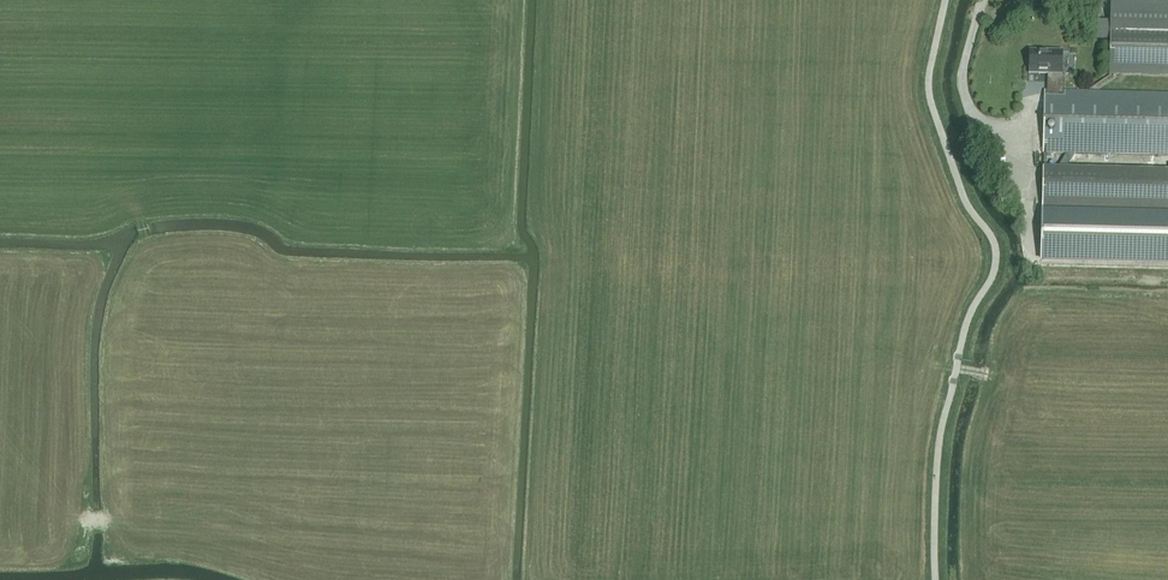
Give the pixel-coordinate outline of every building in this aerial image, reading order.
[(1109,75),(1167,75),(1167,0),(1111,0),(1109,75)] [(1045,91),(1043,153),(1167,156),(1167,94),(1064,92),(1064,74),(1061,74),(1062,52),(1029,51),(1029,74),(1047,74),(1047,91),(1045,91)] [(1043,169),(1042,208),(1041,259),(1167,262),(1167,172),(1043,169)]
